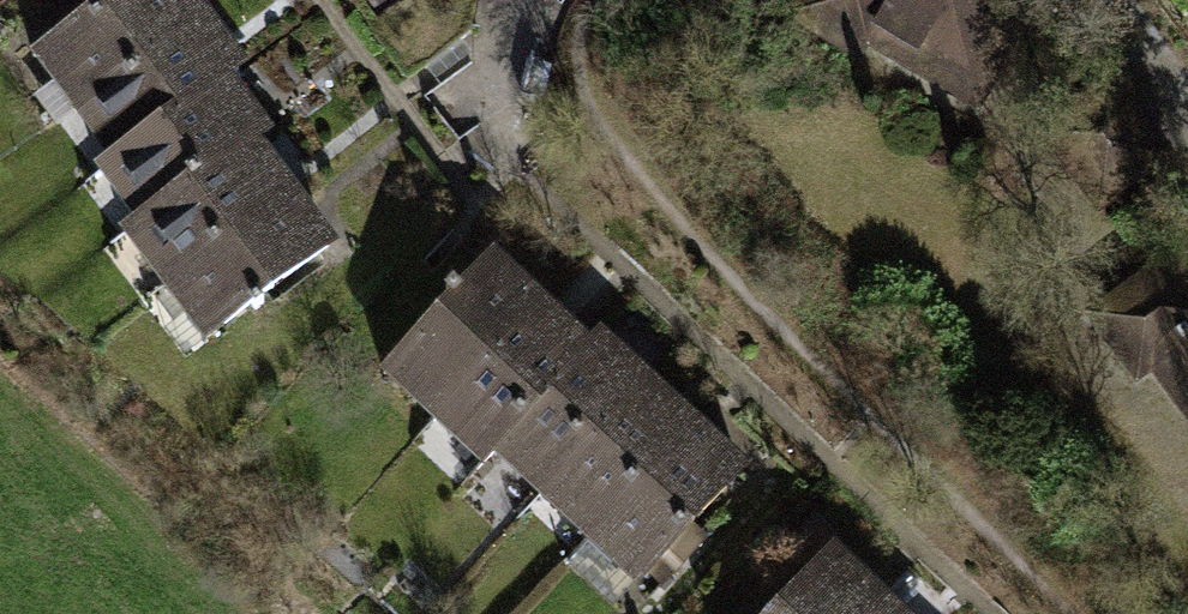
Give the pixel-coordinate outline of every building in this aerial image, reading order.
[(48,45),(88,99),(198,17),(186,0),(108,0),(48,45)] [(802,15),(855,46),(864,30),(975,95),(1030,0),(811,0),(802,15)] [(198,17),(88,99),(126,150),(223,78),(237,68),(198,17)] [(223,78),(126,150),(112,161),(151,213),(248,140),(262,130),(223,78)] [(248,140),(151,213),(138,222),(177,274),(288,192),(248,140)] [(288,192),(177,274),(216,327),(249,303),(255,311),(264,304),(258,297),(327,245),(288,192)] [(1101,315),(1139,365),(1153,354),(1187,401),(1187,251),(1101,315)] [(444,407),(538,306),(488,260),(469,281),(461,274),(454,281),(462,288),(395,361),(444,407)] [(538,306),(444,407),(491,450),(503,438),(585,350),(538,306)] [(597,337),(585,350),(503,438),(550,482),(644,381),(597,337)] [(692,426),(644,381),(550,482),(598,527),(692,426)] [(740,471),(692,426),(598,527),(646,572),(661,556),(675,569),(699,543),(685,530),(740,471)] [(878,598),(828,553),(772,613),(864,613),(878,598)] [(864,613),(895,613),(878,598),(864,613)]
